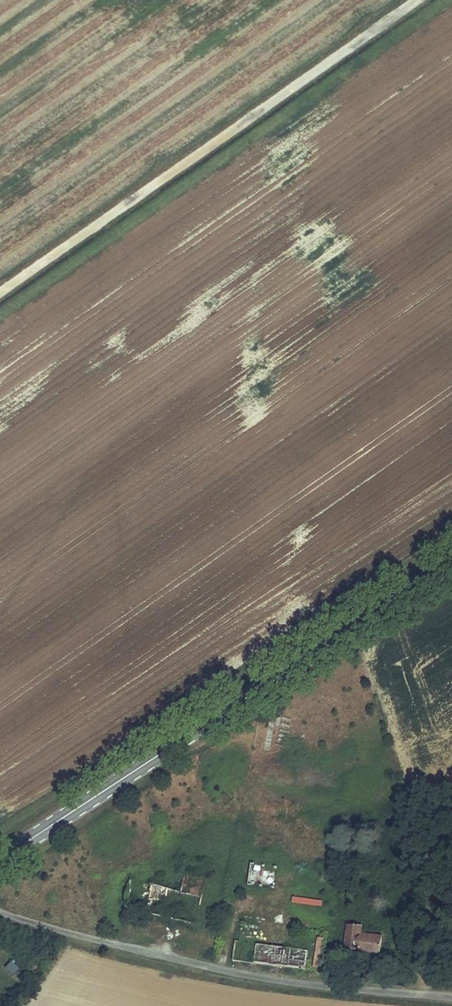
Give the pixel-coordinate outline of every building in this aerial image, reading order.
[(274,889),(277,869),(251,864),(247,884),(274,889)] [(203,897),(208,880),(186,875),(181,892),(203,897)] [(158,915),(165,888),(131,879),(124,907),(158,915)] [(293,895),(292,902),(322,906),(323,899),(293,895)] [(380,952),(382,937),(361,935),(362,927),(349,926),(346,949),(380,952)] [(305,969),(308,951),(262,945),(260,964),(305,969)] [(11,960),(5,967),(14,974),(20,967),(11,960)]
